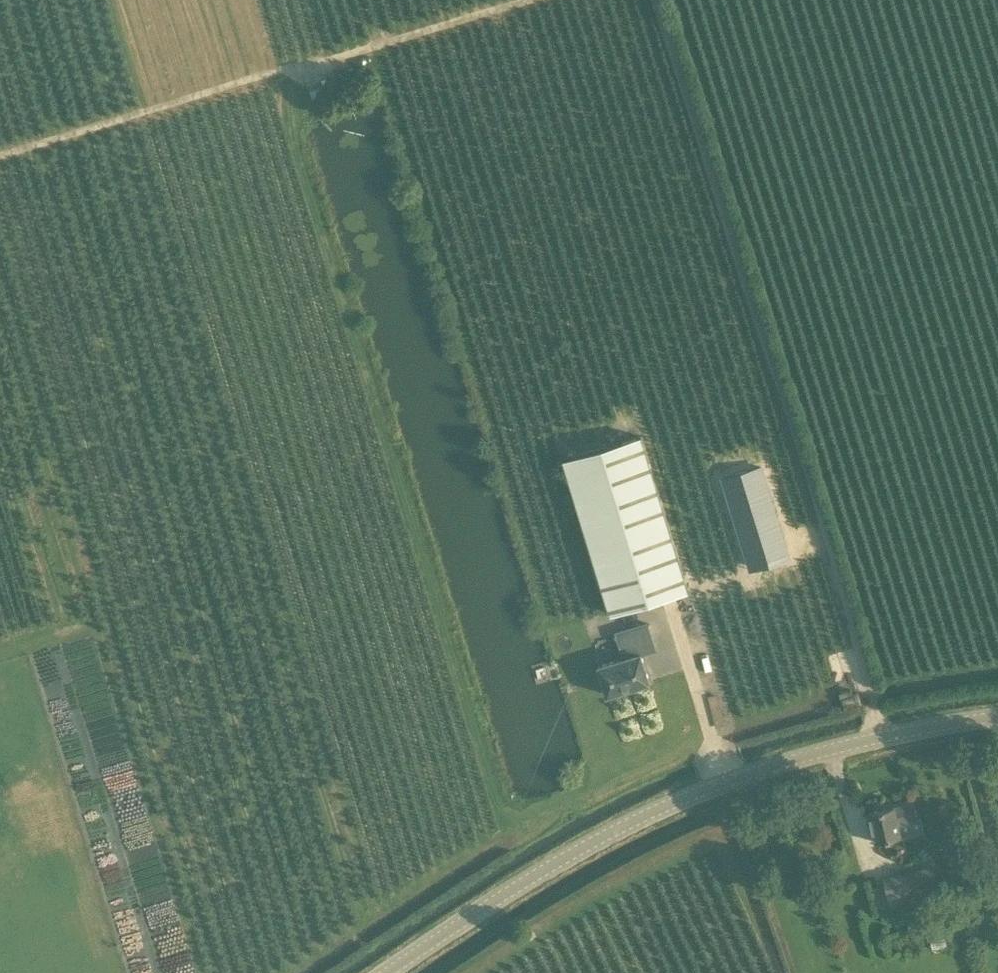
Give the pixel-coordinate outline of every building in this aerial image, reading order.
[(615,609),(690,587),(645,433),(567,455),(612,610),(615,609)] [(748,566),(786,554),(760,467),(721,479),(748,566)] [(626,641),(622,642),(626,656),(600,664),(608,692),(651,680),(642,651),(657,647),(649,620),(622,628),(626,641)] [(912,819),(908,803),(894,806),(869,812),(875,842),(901,837),(897,822),(912,819)] [(891,906),(941,894),(934,866),(884,878),(891,906)]
